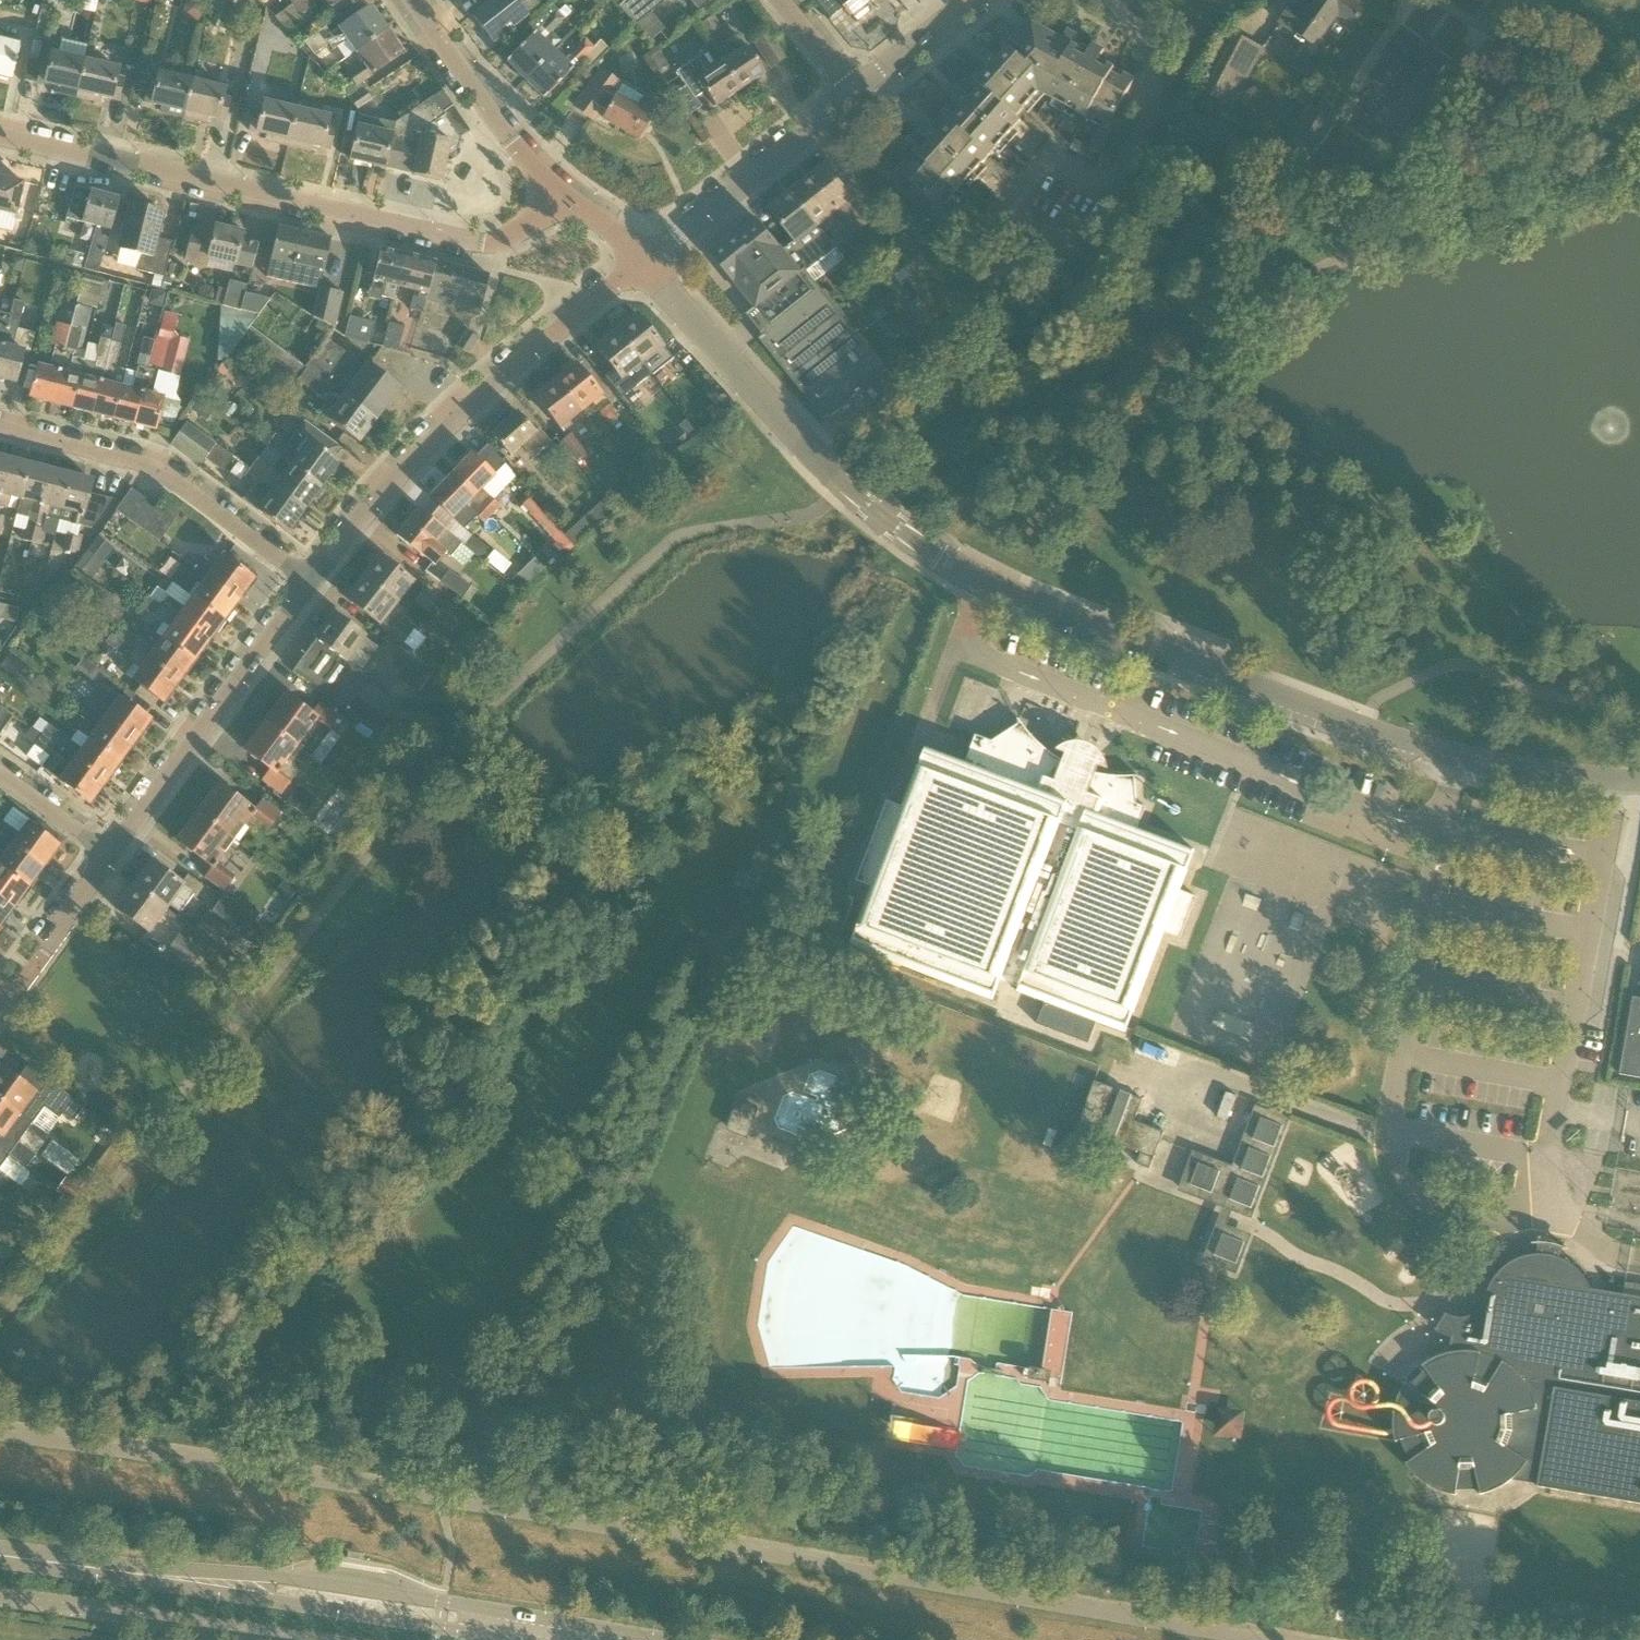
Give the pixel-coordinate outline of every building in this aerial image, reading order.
[(207,0),(187,0),(185,6),(205,10),(207,0)] [(301,17),(316,7),(311,0),(298,0),(292,5),(301,17)] [(335,14),(349,4),(346,0),(326,0),(335,14)] [(527,15),(516,0),(493,0),(473,16),(493,42),(527,15)] [(619,7),(635,24),(665,0),(627,0),(619,7)] [(698,9),(709,0),(691,0),(698,9)] [(849,17),(852,14),(855,18),(867,8),(864,5),(868,1),(867,0),(836,0),(849,17)] [(1302,65),(1334,19),(1351,31),(1370,5),(1364,0),(1318,0),(1308,15),(1293,5),(1282,22),(1303,37),(1290,55),(1302,65)] [(305,23),(301,17),(292,5),(276,17),(293,35),(305,23)] [(564,19),(556,11),(551,6),(529,27),(535,33),(506,61),(525,80),(554,52),(543,41),(564,19)] [(356,51),(386,30),(370,7),(331,34),(326,27),(304,42),(313,55),(329,44),(333,50),(337,47),(344,59),(356,51)] [(927,139),(903,166),(900,170),(915,184),(909,191),(955,232),(965,222),(946,204),(1022,120),(1017,116),(1040,91),(1103,127),(1091,149),(1103,156),(1133,102),(1125,98),(1136,79),(1100,59),(1105,50),(1094,44),(1093,43),(1088,53),(1074,45),(1079,35),(1068,29),(1063,39),(1034,23),(1011,47),(1007,43),(995,56),(986,48),(978,58),(986,66),(974,79),(978,83),(968,95),(959,87),(951,97),(959,104),(936,130),(928,122),(927,123),(919,132),(927,139)] [(1412,75),(1430,88),(1449,61),(1403,28),(1384,55),(1386,56),(1371,77),(1397,96),(1412,75)] [(370,86),(366,79),(403,54),(395,43),(397,39),(392,31),(388,32),(386,30),(356,51),(364,63),(349,74),(354,81),(342,90),(342,91),(349,99),(370,86)] [(753,40),(772,68),(786,58),(767,30),(753,40)] [(1263,48),(1236,34),(1206,93),(1233,107),(1263,48)] [(716,54),(721,63),(722,63),(740,89),(764,73),(747,47),(741,38),(731,44),(716,54)] [(586,40),(571,56),(579,64),(584,59),(594,49),(586,40)] [(11,82),(20,45),(0,41),(0,79),(11,82)] [(594,49),(584,59),(591,66),(609,48),(602,41),(594,49)] [(572,70),(565,62),(554,52),(525,80),(544,99),(572,70)] [(77,97),(85,61),(52,54),(50,62),(43,61),(38,82),(60,87),(59,93),(77,97)] [(694,99),(705,92),(715,106),(740,89),(722,63),(721,63),(707,73),(697,58),(676,72),(694,99)] [(85,61),(77,97),(95,101),(96,96),(118,101),(123,79),(116,78),(118,69),(85,61)] [(643,98),(619,84),(619,83),(602,71),(575,107),(592,119),(597,114),(603,117),(602,118),(640,140),(647,128),(646,128),(658,106),(643,97),(643,98)] [(184,117),(192,82),(159,74),(157,83),(150,81),(145,102),(167,108),(166,113),(184,117)] [(192,82),(184,117),(202,121),(203,116),(225,121),(230,100),(223,98),(225,89),(192,82)] [(370,86),(349,99),(353,103),(351,112),(371,100),(365,91),(371,87),(370,86)] [(1335,113),(1347,121),(1361,100),(1350,92),(1335,113)] [(392,135),(385,167),(413,174),(413,175),(441,181),(446,155),(451,156),(457,152),(460,138),(445,116),(446,115),(433,97),(396,122),(393,135),(392,135)] [(288,146),(297,110),(264,102),(262,111),(255,110),(249,131),(272,136),(270,142),(288,146)] [(1305,114),(1280,153),(1264,143),(1260,149),(1283,164),(1286,160),(1304,171),(1330,130),(1336,122),(1311,106),(1305,114)] [(330,118),(328,118),(297,110),(288,146),(306,150),(308,144),(330,150),(335,129),(328,127),(330,118)] [(392,135),(391,134),(393,125),(360,117),(358,127),(350,160),(385,168),(385,167),(392,135)] [(814,177),(857,233),(867,225),(849,202),(853,199),(827,166),(824,169),(822,166),(814,173),(816,176),(814,177)] [(17,215),(24,183),(0,177),(0,212),(17,215)] [(847,241),(857,233),(814,177),(804,185),(802,182),(794,189),(796,191),(794,193),(819,226),(829,218),(847,241)] [(100,274),(120,199),(76,187),(67,219),(88,224),(97,227),(86,270),(100,274)] [(819,226),(794,193),(784,200),(782,198),(773,204),(775,207),(772,210),(797,241),(790,246),(809,270),(837,249),(819,226)] [(120,249),(142,254),(139,270),(164,277),(173,242),(157,238),(163,213),(130,204),(120,249)] [(809,270),(790,246),(784,251),(759,220),(738,236),(737,234),(713,253),(736,282),(757,308),(758,308),(759,309),(761,307),(776,325),(766,333),(764,331),(763,332),(832,417),(852,401),(865,418),(903,388),(808,271),(809,270)] [(258,245),(241,241),(243,233),(216,226),(214,235),(194,230),(187,259),(207,264),(209,258),(236,265),(238,265),(252,269),(258,245)] [(267,277),(319,289),(319,288),(320,288),(331,240),(331,239),(279,227),(278,227),(267,277)] [(929,266),(922,256),(906,235),(889,248),(912,276),(911,276),(913,279),(929,266)] [(900,284),(911,276),(912,276),(889,248),(879,257),(900,284)] [(399,286),(400,286),(408,255),(381,249),(373,281),(379,282),(380,281),(385,282),(382,297),(395,300),(399,286)] [(86,255),(68,250),(64,264),(82,269),(86,255)] [(411,310),(421,312),(425,301),(427,293),(435,262),(408,255),(400,286),(421,291),(419,298),(414,297),(411,310)] [(13,271),(20,273),(24,259),(11,256),(9,264),(13,271)] [(439,305),(459,309),(480,314),(483,301),(489,276),(435,262),(427,293),(425,301),(421,312),(422,312),(422,311),(437,314),(439,305)] [(77,303),(97,308),(104,280),(84,275),(77,303)] [(154,277),(151,287),(160,289),(163,279),(154,277)] [(165,278),(162,289),(169,291),(172,280),(165,278)] [(223,306),(241,311),(248,285),(230,281),(228,289),(218,288),(214,304),(221,305),(223,306)] [(319,288),(319,289),(312,318),(336,329),(344,293),(320,288),(319,288)] [(161,308),(164,294),(151,290),(149,300),(152,306),(161,308)] [(289,326),(300,306),(273,291),(262,312),(289,326)] [(14,301),(5,298),(1,313),(10,315),(14,301)] [(19,325),(24,303),(14,301),(10,315),(0,356),(0,378),(16,383),(24,351),(30,353),(35,333),(18,329),(19,325)] [(76,305),(75,311),(75,312),(71,327),(52,403),(73,408),(85,361),(83,361),(86,351),(82,350),(92,309),(76,305)] [(258,316),(241,311),(223,306),(221,305),(217,362),(223,361),(250,326),(251,326),(258,316)] [(10,315),(1,313),(0,316),(0,356),(10,315)] [(613,327),(641,362),(662,346),(637,315),(627,323),(624,319),(613,327)] [(346,337),(356,340),(368,343),(374,323),(349,317),(344,336),(346,337)] [(398,351),(399,351),(405,327),(389,323),(383,347),(398,351)] [(71,327),(57,324),(51,344),(56,346),(50,369),(38,366),(30,397),(52,403),(71,327)] [(125,326),(115,324),(111,340),(93,413),(113,419),(126,370),(115,367),(125,326)] [(305,368),(251,326),(250,326),(223,361),(224,361),(235,370),(247,353),(237,345),(242,338),(287,371),(327,401),(318,413),(358,443),(375,420),(334,389),(305,368)] [(621,378),(641,362),(613,327),(603,336),(606,340),(596,348),(621,378)] [(344,336),(335,330),(334,329),(305,368),(334,389),(375,420),(400,387),(369,364),(359,356),(349,348),(356,340),(346,337),(344,336)] [(468,353),(476,340),(478,338),(468,331),(458,347),(468,353)] [(93,413),(111,340),(101,338),(95,364),(85,361),(73,408),(93,413)] [(134,424),(148,370),(152,356),(142,353),(137,373),(126,370),(113,419),(134,424)] [(555,381),(580,411),(592,401),(595,405),(603,398),(576,364),(575,365),(572,361),(562,369),(566,373),(555,381)] [(637,406),(663,387),(646,365),(621,383),(637,406)] [(152,395),(157,377),(160,378),(161,373),(148,370),(134,424),(155,429),(163,398),(152,395)] [(568,421),(580,411),(555,381),(546,388),(542,384),(532,392),(536,396),(535,397),(562,431),(571,424),(568,421)] [(602,412),(610,422),(618,416),(610,406),(602,412)] [(534,458),(552,443),(539,429),(536,432),(517,411),(491,434),(510,456),(523,445),(534,458)] [(701,432),(713,422),(706,412),(693,422),(701,432)] [(267,447),(292,465),(321,486),(329,475),(334,475),(338,470),(336,465),(338,462),(332,457),(340,446),(305,421),(288,445),(275,435),(267,447)] [(200,466),(216,445),(186,423),(170,445),(200,466)] [(587,453),(573,435),(572,434),(560,444),(576,462),(587,453)] [(500,508),(481,490),(495,476),(472,454),(451,475),(493,515),(500,508)] [(9,459),(0,457),(0,491),(9,459)] [(258,458),(250,470),(304,509),(312,498),(317,499),(321,492),(319,488),(321,486),(292,465),(284,477),(258,458)] [(30,465),(9,459),(0,491),(0,505),(7,507),(10,495),(21,498),(30,465)] [(51,470),(30,465),(21,498),(32,501),(29,512),(39,515),(51,470)] [(49,517),(60,520),(72,475),(51,470),(39,515),(35,529),(31,544),(41,546),(49,517)] [(296,519),(304,509),(250,470),(242,480),(252,487),(242,500),(287,533),(289,530),(294,530),(298,524),(296,519)] [(92,528),(112,499),(89,494),(93,481),(72,475),(60,520),(92,528)] [(484,524),(493,515),(451,475),(431,496),(453,518),(465,506),(484,524)] [(158,508),(131,489),(116,511),(117,511),(128,519),(143,529),(158,508)] [(564,535),(558,529),(530,498),(522,506),(563,550),(565,549),(569,553),(575,547),(571,543),(564,535)] [(589,512),(600,524),(616,510),(606,498),(589,512)] [(436,566),(445,555),(463,569),(474,556),(461,544),(445,530),(419,509),(397,536),(423,557),(424,556),(436,566)] [(21,541),(31,544),(35,529),(24,526),(21,541)] [(478,559),(487,549),(470,534),(461,544),(474,556),(478,559)] [(63,552),(76,554),(79,538),(67,536),(63,552)] [(86,551),(103,564),(114,549),(97,537),(86,551)] [(546,565),(556,555),(555,554),(548,548),(539,557),(546,565)] [(92,579),(103,564),(86,551),(75,567),(92,579)] [(363,577),(396,603),(413,582),(380,556),(379,557),(374,552),(366,562),(372,566),(363,577)] [(190,565),(238,600),(245,590),(248,592),(255,582),(252,580),(254,578),(224,556),(216,568),(198,554),(190,565)] [(532,578),(540,570),(539,569),(532,561),(530,560),(522,568),(532,578)] [(231,608),(238,600),(190,565),(175,585),(193,598),(226,622),(234,610),(231,608)] [(463,598),(471,587),(449,571),(441,583),(463,598)] [(63,600),(74,586),(63,577),(52,591),(63,600)] [(396,604),(396,603),(363,577),(355,588),(349,584),(342,593),(347,598),(346,598),(389,632),(384,639),(398,650),(412,633),(398,622),(406,612),(396,604)] [(429,611),(437,601),(423,590),(415,600),(429,611)] [(226,622),(193,598),(186,608),(168,595),(160,605),(160,606),(208,641),(215,631),(218,633),(226,622)] [(160,606),(160,605),(149,597),(142,606),(153,615),(164,623),(156,634),(163,640),(163,639),(196,663),(204,651),(202,649),(208,641),(160,606)] [(17,621),(20,607),(0,602),(0,617),(17,621)] [(384,737),(401,749),(418,727),(399,714),(403,708),(369,683),(365,684),(370,676),(361,670),(370,658),(378,647),(364,637),(365,636),(335,614),(293,670),(384,737)] [(115,635),(178,681),(185,672),(188,674),(196,663),(163,639),(163,640),(156,649),(138,636),(137,637),(122,626),(115,635)] [(178,681),(115,635),(113,633),(106,642),(123,656),(133,663),(125,674),(163,702),(164,700),(167,702),(174,692),(172,690),(178,681)] [(9,654),(0,666),(13,676),(22,663),(9,654)] [(463,667),(449,657),(437,672),(451,683),(463,667)] [(103,679),(105,676),(83,658),(76,669),(94,682),(103,679)] [(424,672),(413,688),(425,697),(437,681),(424,672)] [(150,719),(128,703),(121,698),(106,687),(95,689),(84,703),(87,706),(87,705),(135,740),(142,731),(144,733),(152,723),(149,721),(150,719)] [(127,689),(121,698),(128,703),(134,695),(127,689)] [(266,722),(301,749),(310,756),(321,742),(339,717),(320,703),(311,714),(286,695),(266,722)] [(128,750),(135,740),(87,705),(87,706),(80,715),(87,720),(80,731),(123,763),(131,751),(128,750)] [(13,715),(0,707),(0,734),(13,715)] [(1020,719),(1019,719),(1019,720),(1021,723),(993,741),(977,735),(966,763),(1030,787),(1045,748),(1038,741),(1032,734),(1025,727),(1020,719)] [(282,794),(286,789),(300,770),(290,763),(301,749),(266,722),(245,750),(271,769),(263,780),(282,794)] [(57,746),(64,736),(50,725),(35,746),(50,756),(42,767),(90,802),(91,801),(94,802),(101,792),(99,790),(105,781),(57,746)] [(57,746),(105,781),(112,772),(115,774),(123,763),(80,731),(80,732),(75,728),(68,739),(64,736),(57,746)] [(386,762),(395,749),(377,736),(367,749),(386,762)] [(1074,765),(1070,764),(1057,756),(1045,748),(1030,787),(966,763),(928,748),(920,768),(905,807),(888,801),(857,881),(874,888),(859,926),(851,946),(994,1000),(1001,981),(1020,988),(1019,992),(1126,1033),(1134,1013),(1165,933),(1182,939),(1198,897),(1181,890),(1189,871),(1188,870),(1196,850),(1139,829),(1075,804),(1087,770),(1091,760),(1078,755),(1074,765)] [(1100,774),(1087,770),(1075,804),(1139,829),(1147,807),(1138,804),(1135,777),(1139,777),(1139,776),(1126,776),(1113,776),(1100,774)] [(235,839),(245,826),(252,816),(270,829),(281,814),(262,800),(255,810),(220,784),(199,812),(235,839)] [(286,803),(304,816),(317,798),(299,785),(286,803)] [(235,839),(199,812),(178,841),(212,867),(205,877),(224,891),(235,876),(217,863),(235,839)] [(2,822),(0,820),(0,835),(43,866),(50,857),(52,859),(60,849),(57,847),(58,845),(29,823),(21,835),(2,821),(2,822)] [(43,866),(0,835),(0,850),(6,854),(0,863),(0,866),(31,889),(39,877),(36,875),(43,866)] [(134,885),(166,908),(169,905),(180,913),(195,893),(152,861),(134,885)] [(0,866),(0,898),(13,907),(20,898),(23,900),(31,889),(0,866)] [(1182,1013),(1252,1035),(1246,1054),(1279,1065),(1329,911),(1226,878),(1182,1013)] [(275,891),(289,901),(296,891),(282,881),(275,891)] [(163,913),(166,908),(134,885),(117,909),(149,932),(163,913)] [(1,930),(9,918),(6,916),(13,907),(0,898),(0,930),(1,930)] [(166,908),(163,913),(174,921),(177,916),(166,908)] [(240,913),(229,929),(258,949),(269,933),(240,913)] [(202,954),(178,936),(170,948),(194,965),(202,954)] [(1634,997),(1620,1075),(1639,1078),(1639,998),(1634,997)] [(1042,1024),(1071,1030),(1074,1017),(1045,1011),(1042,1024)] [(84,1107),(84,1106),(31,1068),(21,1082),(1,1067),(0,1068),(0,1100),(18,1114),(32,1123),(44,1107),(59,1119),(62,1114),(73,1122),(84,1107)] [(1142,1153),(1138,1164),(1151,1169),(1164,1132),(1135,1121),(1143,1099),(1096,1081),(1074,1140),(1121,1158),(1125,1147),(1142,1153)] [(0,1100),(0,1146),(10,1154),(9,1155),(27,1168),(36,1155),(18,1142),(32,1123),(18,1114),(0,1100)] [(1279,1146),(1288,1119),(1265,1111),(1256,1138),(1279,1146)] [(9,1155),(10,1154),(0,1146),(0,1168),(9,1155)] [(1245,1166),(1265,1175),(1273,1157),(1253,1148),(1245,1166)] [(1203,1153),(1191,1181),(1215,1191),(1227,1163),(1203,1153)] [(1233,1198),(1255,1206),(1263,1184),(1241,1176),(1233,1198)] [(69,1201),(62,1196),(55,1206),(61,1211),(69,1201)] [(1218,1254),(1241,1263),(1253,1232),(1229,1223),(1218,1254)] [(1608,1292),(1606,1301),(1594,1299),(1591,1289),(1590,1286),(1588,1283),(1585,1277),(1581,1273),(1577,1269),(1573,1266),(1569,1263),(1565,1261),(1559,1258),(1567,1240),(1560,1238),(1553,1237),(1545,1236),(1538,1236),(1539,1255),(1535,1255),(1530,1256),(1525,1257),(1517,1260),(1510,1264),(1508,1265),(1506,1267),(1502,1270),(1498,1274),(1495,1278),(1492,1283),(1491,1285),(1487,1294),(1486,1299),(1484,1304),(1481,1309),(1477,1313),(1472,1316),(1466,1318),(1461,1318),(1456,1318),(1453,1337),(1450,1353),(1443,1355),(1436,1358),(1429,1362),(1423,1366),(1424,1368),(1424,1367),(1426,1370),(1410,1387),(1408,1385),(1408,1384),(1406,1383),(1405,1385),(1403,1390),(1399,1397),(1397,1404),(1395,1412),(1395,1413),(1394,1420),(1394,1427),(1395,1435),(1396,1442),(1398,1442),(1398,1441),(1401,1440),(1411,1462),(1408,1463),(1406,1464),(1411,1470),(1412,1471),(1416,1476),(1422,1481),(1428,1485),(1435,1489),(1442,1492),(1449,1494),(1457,1496),(1457,1494),(1456,1494),(1457,1491),(1480,1490),(1481,1493),(1480,1493),(1480,1495),(1489,1493),(1497,1489),(1505,1485),(1512,1480),(1515,1477),(1539,1481),(1538,1485),(1538,1487),(1639,1504),(1639,1298),(1608,1292)] [(1053,1309),(1043,1370),(1035,1369),(1034,1378),(1034,1379),(1046,1381),(1047,1378),(1062,1381),(1073,1312),(1053,1309)] [(1218,1408),(1217,1436),(1245,1437),(1246,1409),(1218,1408)]
